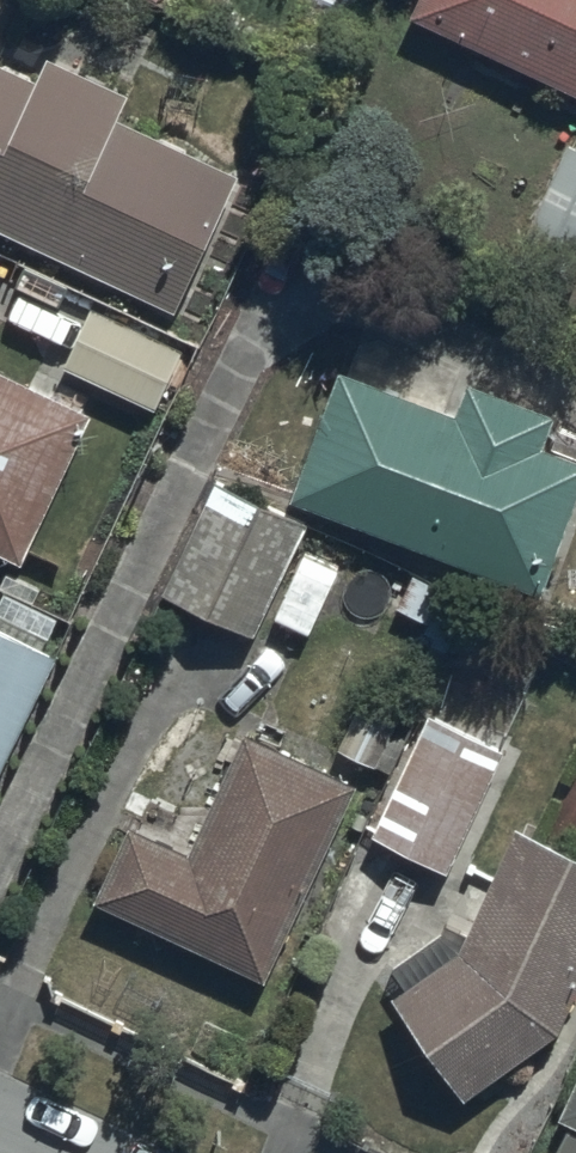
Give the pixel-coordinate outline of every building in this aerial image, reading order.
[(575,76),(575,0),(415,0),(414,3),(575,76)] [(175,297),(236,164),(117,109),(129,83),(48,46),(37,70),(0,52),(0,216),(175,297)] [(568,135),(526,224),(575,248),(575,138),(568,135)] [(59,354),(158,400),(187,338),(89,292),(59,354)] [(0,356),(0,537),(26,549),(94,402),(0,356)] [(341,358),(292,485),(543,582),(575,497),(575,446),(544,434),(556,403),(471,370),(458,401),(341,358)] [(309,513),(217,468),(161,584),(253,629),(309,513)] [(55,644),(0,617),(0,754),(55,644)] [(509,739),(432,699),(371,822),(449,860),(509,739)] [(265,969),(357,773),(246,718),(189,840),(134,814),(98,891),(265,969)] [(575,982),(575,829),(517,815),(464,937),(397,988),(466,1085),(560,1018),(575,982)] [(560,1106),(575,1114),(575,1072),(560,1106)]
